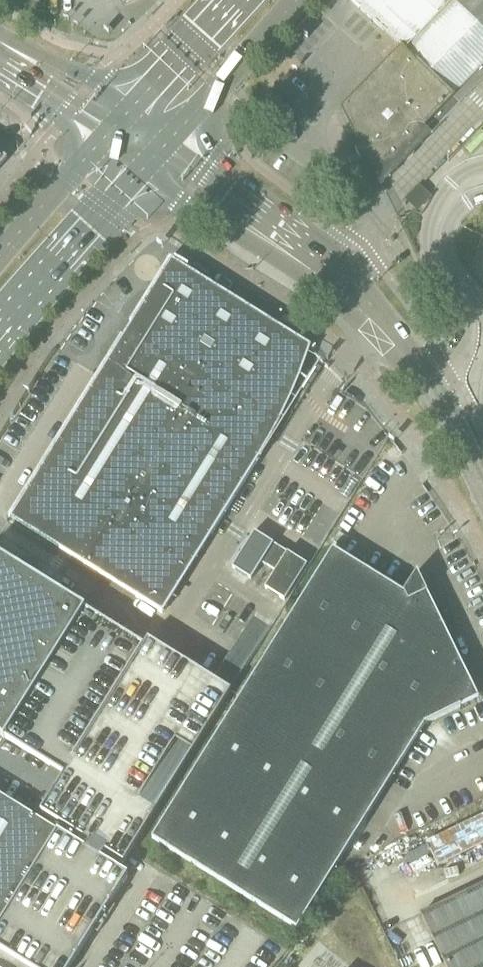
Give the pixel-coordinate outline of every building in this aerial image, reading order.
[(363,144),(382,183),(482,80),(482,0),(354,0),(404,47),(344,109),(363,144)] [(408,198),(419,209),(432,196),(421,185),(408,198)] [(63,435),(11,518),(63,550),(85,564),(164,613),(188,574),(261,457),(242,445),(281,382),(306,342),(173,259),(144,305),(101,373),(96,382),(63,435)] [(244,550),(233,567),(252,579),(262,562),(274,544),(255,532),(244,550)] [(334,541),(343,547),(349,538),(340,532),(334,541)] [(274,544),(262,562),(276,571),(288,553),(274,544)] [(478,697),(418,572),(405,592),(334,548),(153,838),(298,928),(425,724),(478,697)] [(276,571),(266,588),(285,600),(307,565),(288,553),(276,571)] [(144,645),(85,608),(86,607),(0,554),(0,735),(5,738),(6,737),(65,773),(144,645)] [(30,966),(70,966),(94,929),(99,932),(116,905),(111,902),(129,873),(0,793),(0,948),(30,966)] [(427,840),(439,864),(482,843),(482,814),(427,840)] [(421,912),(421,913),(447,966),(482,966),(482,883),(421,912)] [(283,965),(285,966),(292,966),(296,962),(290,957),(283,965)]
